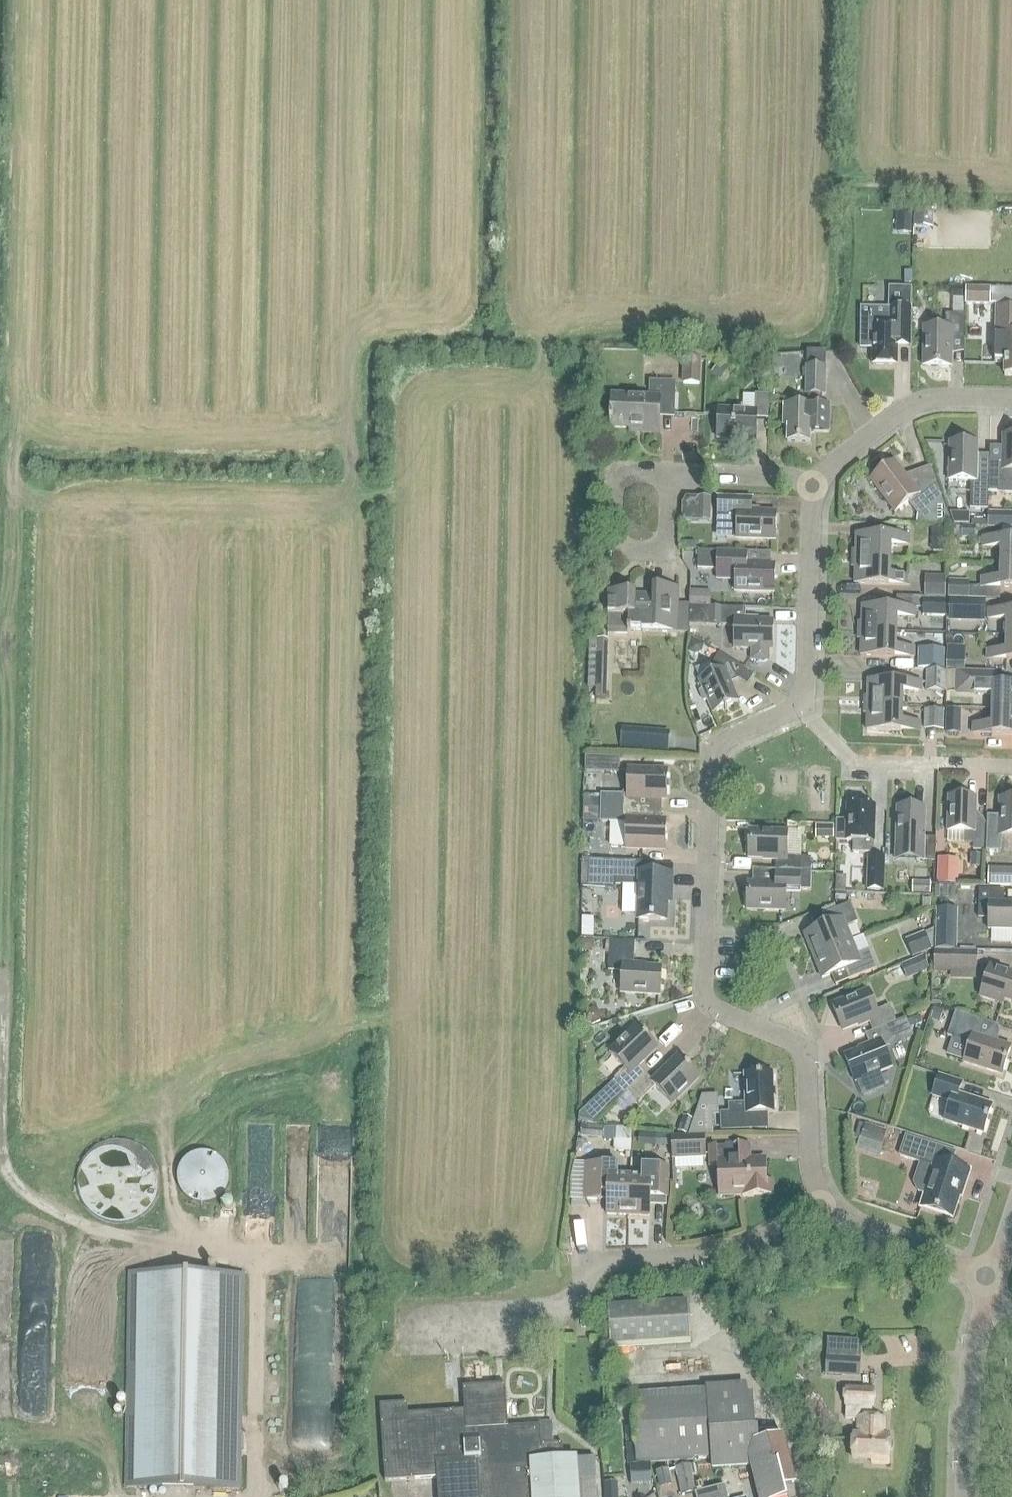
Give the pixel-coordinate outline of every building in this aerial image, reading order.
[(898,217),(910,218),(911,210),(899,209),(898,217)] [(965,287),(951,287),(951,298),(965,298),(965,287)] [(966,289),(965,304),(990,305),(990,289),(966,289)] [(996,307),(995,361),(1005,361),(1004,375),(1011,376),(1011,307),(996,307)] [(862,345),(873,345),(872,365),(896,365),(897,338),(911,338),(912,308),(888,308),(888,316),(874,316),(874,314),(870,314),(870,316),(863,316),(863,314),(861,314),(861,348),(862,348),(862,345)] [(923,366),(951,366),(951,339),(963,339),(964,314),(946,314),(945,328),(923,328),(923,366)] [(682,384),(701,385),(702,359),(683,358),(682,384)] [(717,377),(725,368),(719,363),(711,372),(717,377)] [(809,442),(810,432),(829,433),(829,405),(822,405),(822,394),(825,395),(826,368),(806,367),(806,394),(808,394),(808,406),(783,406),(783,425),(787,425),(787,442),(809,442)] [(612,397),(611,428),(631,429),(631,432),(658,433),(658,417),(673,417),(675,383),(649,382),(649,398),(612,397)] [(742,440),(755,440),(756,418),(768,419),(769,395),(755,394),(754,411),(718,410),(717,438),(742,439),(742,440)] [(1002,493),(1011,494),(1011,436),(1003,436),(1002,463),(989,463),(989,492),(1002,492),(1002,493)] [(970,509),(988,509),(988,477),(977,477),(977,443),(949,442),(948,480),(970,481),(970,509)] [(894,462),(871,480),(895,512),(912,499),(921,512),(941,497),(931,466),(915,472),(917,478),(910,483),(894,462)] [(698,497),(685,497),(682,504),(681,521),(697,521),(698,497)] [(718,498),(717,525),(727,526),(727,539),(737,539),(737,540),(774,541),(775,513),(751,512),(751,499),(718,498)] [(962,526),(961,536),(975,537),(976,527),(962,526)] [(933,528),(932,552),(944,552),(945,528),(933,528)] [(856,534),(855,559),(890,560),(890,545),(909,546),(909,536),(890,536),(890,535),(856,534)] [(1000,563),(1011,564),(1011,539),(1002,538),(1002,539),(982,538),(982,548),(1001,548),(1000,563)] [(774,567),(774,565),(746,564),(747,552),(698,551),(697,569),(720,570),(720,581),(735,582),(735,592),(773,593),(773,579),(777,578),(777,568),(774,567)] [(890,560),(855,559),(854,584),(889,585),(908,585),(908,576),(890,575),(890,560)] [(1000,563),(1000,578),(981,578),(981,587),(1000,588),(1011,588),(1011,564),(1000,563)] [(925,575),(924,597),(945,598),(946,576),(925,575)] [(949,580),(948,598),(968,598),(969,580),(949,580)] [(678,587),(653,586),(653,595),(635,594),(635,593),(608,592),(607,633),(631,633),(631,629),(641,630),(641,631),(677,632),(677,604),(678,587)] [(719,606),(720,592),(702,591),(701,605),(719,606)] [(922,616),(946,616),(946,599),(922,598),(922,616)] [(983,600),(949,599),(949,617),(983,618),(983,600)] [(677,632),(688,633),(689,605),(677,604),(677,632)] [(862,606),(861,631),(896,632),(896,617),(915,618),(915,608),(896,608),(896,607),(862,606)] [(769,649),(771,649),(772,621),(745,620),(745,608),(689,607),(689,625),(734,626),(733,648),(751,648),(751,657),(754,661),(765,662),(769,658),(769,649)] [(1006,636),(1011,636),(1011,611),(1007,611),(988,611),(988,620),(1007,620),(1006,636)] [(896,632),(861,631),(860,656),(894,657),(894,656),(914,657),(914,648),(895,647),(896,632)] [(1006,636),(1006,651),(987,650),(987,659),(1006,660),(1011,660),(1011,636),(1006,636)] [(606,700),(608,640),(589,639),(588,688),(595,688),(595,700),(606,700)] [(701,651),(703,644),(692,640),(688,651),(694,654),(701,651)] [(922,648),(921,668),(944,669),(945,648),(922,648)] [(745,669),(719,653),(711,666),(714,673),(699,680),(702,686),(698,690),(702,699),(707,699),(713,712),(737,702),(727,680),(734,677),(738,679),(745,669)] [(964,659),(947,658),(946,670),(964,671),(964,659)] [(926,691),(946,691),(946,671),(926,671),(926,691)] [(947,691),(956,691),(956,672),(947,671),(947,691)] [(992,709),(1011,710),(1011,685),(994,685),(995,673),(956,671),(956,672),(956,691),(955,695),(970,695),(970,693),(992,694),(992,709)] [(868,681),(867,706),(902,707),(902,691),(921,692),(921,683),(902,682),(868,681)] [(902,707),(867,706),(866,730),(900,731),(901,731),(920,731),(920,722),(901,722),(902,707)] [(924,730),(944,731),(944,710),(924,709),(924,730)] [(992,709),(991,724),(973,724),(972,733),(992,734),(1011,735),(1011,710),(992,709)] [(947,710),(947,723),(959,723),(959,711),(947,710)] [(642,731),(640,748),(666,750),(668,732),(642,731)] [(605,757),(605,772),(619,773),(619,757),(616,757),(605,757)] [(666,771),(628,770),(627,796),(601,795),(601,796),(583,795),(583,808),(601,808),(661,810),(662,799),(666,799),(666,771)] [(973,851),(984,851),(985,822),(974,822),(975,798),(949,797),(948,831),(964,832),(964,843),(973,844),(973,851)] [(999,799),(998,837),(1011,837),(1011,799),(999,799)] [(837,821),(836,840),(873,842),(875,806),(847,805),(846,821),(837,821)] [(897,807),(895,845),(895,860),(934,861),(935,838),(924,837),(925,808),(897,807)] [(625,848),(664,849),(665,821),(661,821),(661,810),(601,808),(600,822),(626,823),(625,848)] [(822,826),(822,838),(833,838),(833,826),(822,826)] [(775,870),(811,871),(811,858),(786,857),(787,831),(749,830),(748,858),(775,859),(775,870)] [(972,867),(980,867),(980,855),(972,855),(972,867)] [(866,891),(884,891),(885,857),(868,857),(866,891)] [(667,893),(671,893),(671,875),(647,874),(648,862),(588,860),(587,889),(615,889),(615,885),(639,886),(638,919),(666,920),(667,893)] [(938,868),(938,884),(958,885),(958,869),(938,868)] [(1011,885),(1011,869),(988,868),(988,885),(1011,885)] [(747,910),(784,911),(785,890),(811,891),(811,872),(775,871),(775,883),(747,882),(747,910)] [(931,882),(913,881),(912,893),(930,894),(931,882)] [(1011,930),(1011,903),(1011,891),(979,891),(978,918),(988,918),(988,929),(1011,930)] [(804,935),(813,957),(852,941),(846,927),(858,923),(850,903),(822,915),(827,926),(804,935)] [(953,948),(954,920),(936,920),(935,948),(953,948)] [(912,957),(930,950),(926,938),(907,946),(912,957)] [(621,993),(659,996),(661,968),(633,966),(634,942),(610,941),(608,971),(622,972),(621,993)] [(852,941),(813,957),(821,978),(844,969),(849,980),(876,969),(869,950),(857,954),(852,941)] [(975,969),(976,953),(933,952),(933,968),(975,969)] [(909,963),(912,972),(927,966),(923,957),(909,963)] [(990,966),(980,997),(1003,1004),(1004,1000),(1011,1003),(1011,978),(1011,977),(1011,975),(1011,974),(990,966)] [(868,1021),(873,1031),(896,1022),(889,1005),(876,1011),(867,990),(832,1005),(843,1031),(868,1021)] [(600,1013),(593,1009),(586,1012),(586,1020),(592,1025),(599,1021),(600,1013)] [(963,1063),(1001,1075),(1010,1047),(978,1036),(983,1021),(955,1012),(947,1037),(969,1044),(963,1063)] [(896,1022),(873,1031),(865,1035),(869,1046),(844,1056),(855,1082),(890,1067),(882,1047),(903,1038),(896,1022)] [(614,1078),(627,1091),(645,1074),(637,1066),(656,1048),(636,1027),(609,1053),(624,1068),(614,1078)] [(645,1074),(627,1091),(638,1103),(655,1086),(671,1104),(698,1077),(678,1056),(652,1082),(645,1074)] [(745,1104),(729,1105),(730,1113),(721,1114),(722,1130),(751,1129),(751,1113),(773,1112),(772,1073),(744,1074),(745,1104)] [(944,1121),(982,1133),(991,1105),(958,1094),(961,1083),(938,1075),(932,1096),(950,1102),(944,1121)] [(578,1116),(578,1121),(594,1123),(613,1105),(601,1094),(589,1105),(583,1111),(578,1116)] [(716,1097),(702,1097),(689,1134),(712,1133),(711,1115),(717,1115),(716,1097)] [(683,1116),(678,1131),(686,1134),(691,1119),(683,1116)] [(859,1140),(881,1148),(886,1131),(865,1124),(859,1140)] [(603,1135),(603,1127),(581,1126),(581,1134),(603,1135)] [(603,1137),(602,1139),(614,1139),(614,1149),(619,1150),(630,1150),(631,1128),(603,1127),(603,1135),(603,1137)] [(655,1134),(639,1134),(638,1144),(654,1144),(655,1134)] [(671,1137),(672,1160),(706,1158),(705,1135),(671,1137)] [(920,1207),(953,1217),(962,1186),(965,1187),(970,1172),(949,1166),(954,1151),(906,1135),(899,1156),(920,1163),(913,1183),(918,1192),(924,1194),(920,1207)] [(750,1159),(749,1145),(709,1147),(710,1166),(717,1166),(717,1174),(719,1174),(720,1194),(742,1194),(742,1197),(753,1196),(753,1195),(767,1194),(766,1181),(765,1181),(764,1159),(750,1159)] [(178,1168),(202,1207),(236,1186),(212,1147),(178,1168)] [(606,1215),(628,1216),(629,1177),(616,1176),(617,1165),(585,1163),(584,1200),(607,1201),(606,1215)] [(642,1166),(642,1177),(629,1177),(628,1216),(649,1217),(650,1199),(666,1199),(667,1167),(642,1166)] [(126,1488),(239,1490),(243,1274),(130,1272),(126,1488)] [(688,1309),(608,1312),(610,1350),(690,1347),(688,1309)] [(826,1376),(859,1378),(861,1356),(827,1354),(826,1376)] [(784,1493),(796,1490),(783,1437),(771,1432),(757,1433),(756,1431),(746,1432),(743,1384),(707,1386),(708,1398),(640,1403),(634,1418),(636,1463),(712,1458),(712,1469),(750,1467),(758,1496),(785,1496),(784,1493)] [(594,1458),(575,1460),(575,1459),(563,1460),(562,1443),(553,1444),(542,1445),(541,1433),(540,1425),(508,1427),(505,1385),(463,1387),(464,1410),(408,1414),(407,1403),(380,1405),(385,1482),(436,1478),(438,1496),(596,1496),(594,1458)] [(845,1405),(846,1405),(845,1420),(860,1420),(859,1436),(853,1435),(852,1459),(872,1459),(872,1464),(888,1465),(889,1437),(882,1437),(883,1419),(869,1418),(870,1406),(873,1406),(874,1390),(845,1388),(845,1405)] [(552,1433),(541,1433),(542,1445),(553,1444),(552,1433)] [(629,1465),(630,1480),(651,1480),(650,1464),(629,1465)] [(675,1468),(681,1496),(697,1492),(690,1464),(675,1468)] [(666,1468),(654,1471),(658,1486),(670,1483),(666,1468)] [(712,1489),(695,1493),(696,1496),(727,1496),(724,1486),(712,1489)]
